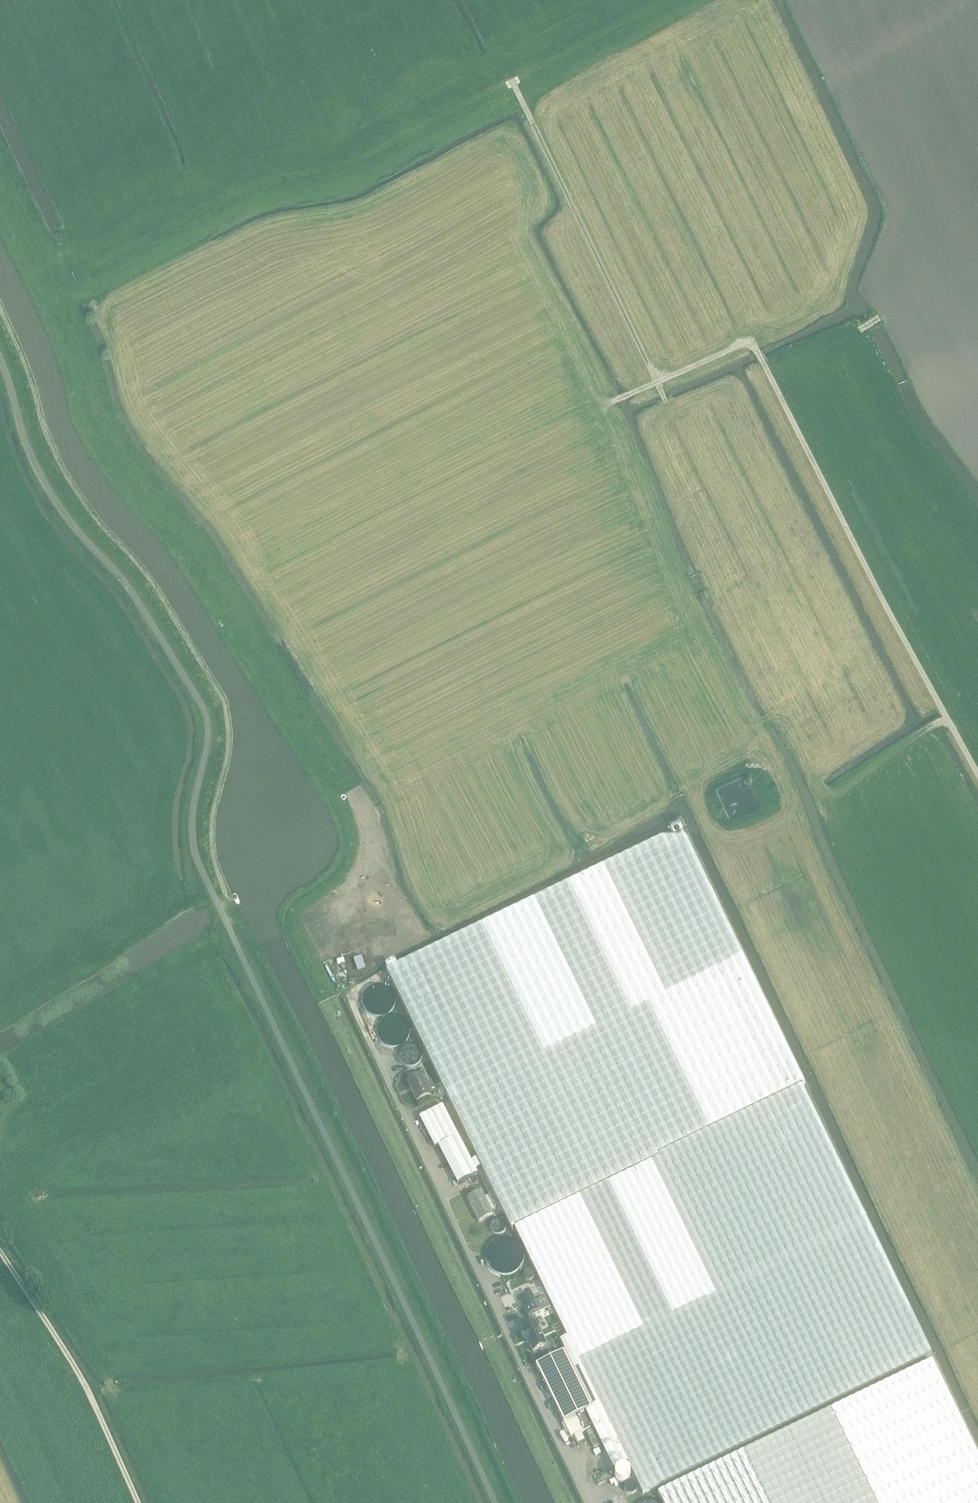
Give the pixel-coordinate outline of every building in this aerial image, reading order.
[(478,925),(387,973),(431,1064),(450,1102),(477,1158),(471,1160),(443,1105),(431,1112),(420,1118),(435,1148),(439,1146),(458,1184),(478,1173),(476,1170),(481,1167),(510,1228),(514,1226),(710,1127),(802,1079),(681,828),(478,925)] [(420,1075),(407,1081),(417,1102),(430,1095),(429,1094),(432,1092),(426,1079),(423,1080),(420,1075)] [(710,1127),(514,1226),(515,1227),(567,1337),(565,1338),(560,1341),(565,1350),(563,1351),(535,1365),(565,1426),(571,1438),(574,1436),(578,1445),(584,1442),(580,1433),(590,1428),(589,1425),(590,1425),(601,1446),(602,1445),(613,1469),(627,1462),(643,1493),(930,1351),(875,1241),(802,1086),(805,1085),(802,1079),(710,1127)] [(492,1211),(496,1209),(489,1196),(485,1198),(481,1191),(468,1198),(479,1221),(493,1214),(492,1211)] [(517,1256),(516,1253),(516,1250),(514,1247),(512,1245),(509,1243),(506,1241),(503,1241),(500,1241),(499,1241),(495,1242),(492,1243),(490,1246),(488,1248),(487,1251),(486,1253),(486,1256),(486,1258),(487,1261),(488,1263),(490,1266),(492,1269),(495,1270),(497,1271),(500,1272),(503,1271),(507,1271),(509,1269),(512,1267),(513,1266),(515,1263),(516,1259),(517,1256)] [(531,1294),(520,1299),(528,1316),(529,1315),(532,1322),(521,1327),(523,1330),(521,1331),(527,1343),(529,1342),(533,1351),(546,1345),(535,1321),(534,1321),(531,1314),(548,1306),(544,1297),(535,1302),(531,1294)] [(931,1357),(658,1492),(663,1502),(977,1502),(977,1454),(931,1357)] [(595,1435),(589,1438),(594,1448),(600,1445),(595,1435)] [(615,1473),(615,1475),(615,1476),(616,1478),(617,1479),(617,1480),(618,1480),(620,1481),(621,1481),(622,1482),(623,1482),(625,1481),(626,1481),(627,1480),(628,1479),(629,1478),(629,1477),(630,1476),(630,1475),(630,1474),(630,1472),(630,1471),(629,1470),(628,1469),(627,1468),(626,1467),(625,1466),(624,1466),(623,1466),(621,1466),(620,1466),(619,1467),(618,1468),(617,1469),(616,1470),(615,1471),(615,1472),(615,1473)] [(624,1487),(624,1488),(625,1490),(625,1491),(626,1492),(627,1492),(628,1493),(629,1493),(630,1493),(631,1494),(632,1493),(633,1493),(634,1492),(635,1492),(635,1491),(636,1490),(636,1489),(636,1488),(637,1487),(636,1486),(636,1485),(636,1484),(635,1483),(634,1482),(633,1482),(633,1481),(632,1481),(630,1481),(629,1481),(628,1481),(627,1481),(627,1482),(626,1483),(625,1483),(625,1484),(624,1485),(624,1486),(624,1487)]
